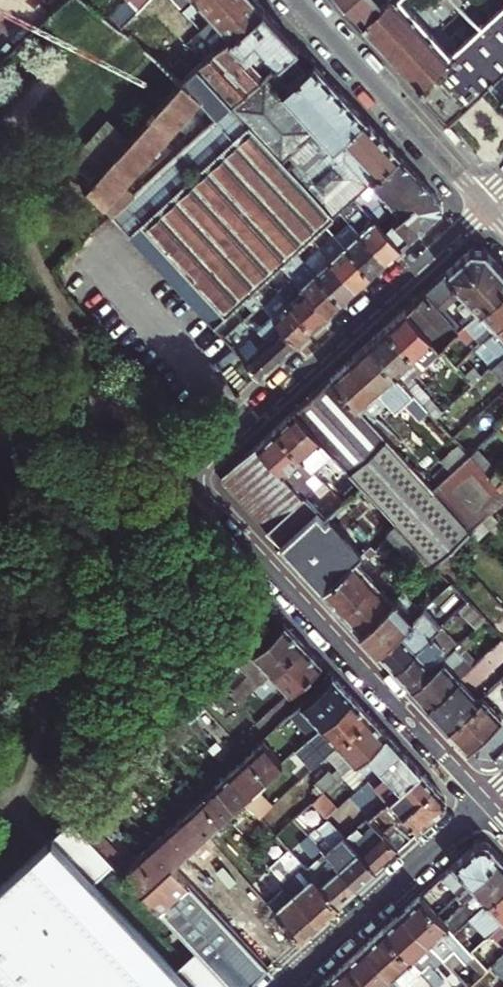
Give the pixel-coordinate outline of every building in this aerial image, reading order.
[(112,2),(110,0),(94,0),(103,10),(112,2)] [(141,12),(148,6),(154,0),(131,0),(141,12)] [(148,6),(156,15),(172,0),(154,0),(148,6)] [(185,10),(196,0),(176,0),(185,10)] [(202,1),(188,14),(196,23),(210,10),(219,21),(241,0),(200,0),(202,1)] [(267,10),(259,1),(258,0),(241,0),(219,21),(205,33),(204,34),(221,52),(267,10)] [(359,24),(387,0),(337,0),(359,24)] [(359,24),(399,68),(446,119),(486,84),(502,69),(502,68),(502,0),(387,0),(359,24)] [(284,28),(267,10),(221,52),(208,64),(193,78),(187,83),(187,82),(135,139),(93,186),(91,188),(116,216),(302,49),(284,28)] [(196,23),(205,33),(219,21),(210,10),(196,23)] [(12,25),(0,12),(0,36),(12,25)] [(191,57),(160,32),(144,47),(187,82),(187,83),(193,78),(182,69),(191,57)] [(355,108),(302,49),(116,216),(217,327),(235,311),(245,302),(254,294),(259,290),(269,280),(284,267),(292,260),(329,227),(343,213),(358,200),(402,160),(355,108)] [(199,54),(193,59),(191,57),(182,69),(193,78),(208,64),(199,54)] [(502,69),(486,84),(502,103),(502,70),(502,69)] [(71,165),(93,186),(135,139),(112,119),(71,165)] [(410,169),(402,160),(358,200),(373,216),(417,176),(410,169)] [(443,205),(417,176),(373,216),(403,250),(442,214),(443,208),(443,205)] [(373,216),(358,200),(343,213),(388,263),(396,257),(403,250),(373,216)] [(343,213),(329,227),(335,234),(374,276),(380,270),(388,263),(343,213)] [(365,284),(374,276),(335,234),(320,247),(322,251),(358,290),(365,284)] [(358,290),(322,251),(308,264),(344,303),(350,297),(358,290)] [(459,289),(481,314),(502,294),(502,271),(501,270),(486,253),(474,253),(407,313),(441,350),(448,343),(456,336),(458,335),(459,334),(442,315),(437,309),(459,289)] [(336,311),(344,303),(308,264),(301,270),(292,260),(284,267),(295,280),(329,317),(336,311)] [(329,317),(295,280),(281,293),(285,297),(291,304),(314,330),(321,324),(329,317)] [(442,315),(458,301),(475,319),(481,314),(459,289),(437,309),(442,315)] [(266,307),(299,344),(306,337),(314,330),(291,304),(285,297),(281,293),(266,307)] [(502,327),(502,294),(481,314),(475,319),(459,334),(458,335),(456,336),(466,346),(477,337),(484,344),(498,332),(502,327)] [(245,302),(235,311),(246,323),(280,360),(289,352),(299,344),(266,307),(265,306),(256,314),(245,302)] [(457,369),(441,350),(407,313),(396,323),(388,331),(425,371),(436,361),(446,372),(452,378),(459,371),(457,369)] [(271,369),(280,360),(246,323),(241,327),(244,330),(252,339),(238,351),(262,377),(271,369)] [(502,361),(502,327),(498,332),(484,344),(496,357),(487,365),(492,371),(497,367),(502,361)] [(252,339),(244,330),(231,343),(238,351),(252,339)] [(431,399),(414,380),(425,371),(388,331),(379,339),(368,348),(422,407),(431,399)] [(458,354),(448,343),(441,350),(457,369),(463,363),(456,356),(458,354)] [(484,344),(475,352),(487,365),(496,357),(484,344)] [(429,414),(422,407),(368,348),(361,355),(351,365),(378,394),(389,407),(397,415),(406,406),(420,422),(429,414)] [(436,361),(425,371),(435,383),(446,372),(436,361)] [(380,416),(368,403),(378,394),(351,365),(341,373),(332,382),(396,452),(403,446),(385,427),(381,425),(376,419),(380,416)] [(497,367),(492,371),(502,383),(502,374),(497,367)] [(483,380),(476,372),(467,380),(474,387),(483,380)] [(332,382),(317,395),(296,414),(337,460),(398,528),(389,536),(425,575),(502,505),(502,496),(469,459),(432,492),(332,382)] [(380,416),(389,407),(378,394),(368,403),(380,416)] [(442,430),(460,414),(453,407),(436,422),(442,430)] [(337,460),(296,414),(287,422),(277,431),(303,460),(313,471),(318,477),(337,460)] [(303,460),(277,431),(266,442),(257,449),(305,502),(315,494),(307,485),(317,476),(313,471),(303,460)] [(223,480),(224,484),(255,518),(281,547),(317,515),(305,502),(257,449),(223,480)] [(461,449),(446,462),(455,472),(469,459),(461,449)] [(496,472),(478,451),(469,459),(488,480),(495,474),(496,472)] [(433,479),(430,475),(423,481),(432,492),(451,475),(445,468),(433,479)] [(495,474),(488,480),(502,496),(502,483),(495,474)] [(315,494),(325,485),(318,477),(317,476),(307,485),(315,494)] [(351,487),(338,499),(345,507),(359,495),(351,487)] [(301,569),(322,593),(356,562),(358,560),(333,533),(344,524),(336,515),(326,525),(317,515),(281,547),(291,558),(301,569)] [(491,516),(471,534),(478,542),(498,524),(491,516)] [(358,560),(368,551),(344,524),(333,533),(358,560)] [(378,553),(372,547),(368,551),(356,562),(361,568),(378,553)] [(361,568),(356,562),(322,593),(333,604),(342,614),(375,584),(361,568)] [(449,588),(432,569),(425,575),(442,594),(449,588)] [(351,624),(360,634),(406,592),(410,589),(404,583),(388,598),(375,584),(342,614),(351,624)] [(407,601),(411,597),(406,592),(360,634),(368,643),(377,653),(410,623),(407,619),(416,611),(407,601)] [(467,607),(459,614),(458,615),(475,635),(484,627),(467,607)] [(410,623),(377,653),(386,663),(395,673),(439,632),(440,631),(422,612),(410,623)] [(255,692),(304,647),(296,638),(285,627),(221,685),(240,706),(255,692)] [(457,652),(439,632),(395,673),(404,683),(412,692),(457,652)] [(465,644),(459,650),(463,655),(469,650),(465,644)] [(449,732),(491,694),(481,683),(502,664),(502,647),(501,645),(475,668),(457,685),(429,710),(438,721),(449,732)] [(311,655),(304,647),(255,692),(263,701),(281,685),(291,696),(322,667),(311,655)] [(463,655),(459,650),(457,652),(412,692),(421,702),(429,710),(457,685),(450,677),(464,665),(459,659),(463,655)] [(464,665),(450,677),(457,685),(475,668),(463,655),(459,659),(464,665)] [(290,716),(311,740),(353,701),(342,689),(332,678),(290,716)] [(297,753),(313,770),(327,757),(369,719),(362,711),(353,701),(311,740),(297,753)] [(482,702),(449,732),(459,744),(468,753),(501,723),(482,702)] [(189,725),(206,710),(200,704),(184,719),(189,725)] [(318,799),(321,796),(342,777),(386,737),(378,728),(369,719),(327,757),(339,771),(332,778),(328,773),(315,785),(317,788),(312,793),(318,799)] [(167,734),(151,748),(157,754),(173,740),(167,734)] [(342,777),(357,793),(364,786),(401,753),(393,745),(386,737),(342,777)] [(224,749),(218,743),(211,750),(217,756),(224,749)] [(248,758),(268,779),(281,767),(262,745),(254,752),(248,758)] [(151,748),(136,762),(142,768),(144,768),(157,757),(157,754),(151,748)] [(388,803),(420,774),(409,763),(401,753),(364,786),(357,793),(353,796),(373,817),(375,815),(383,807),(388,803)] [(268,779),(248,758),(242,763),(232,772),(251,794),(257,788),(268,779)] [(242,802),(251,794),(232,772),(226,777),(216,787),(235,809),(242,802)] [(383,807),(397,822),(401,818),(434,789),(428,783),(420,774),(388,803),(383,807)] [(117,799),(129,788),(119,778),(107,788),(117,799)] [(235,809),(216,787),(211,792),(200,802),(219,823),(223,819),(235,809)] [(251,794),(242,802),(258,820),(273,805),(257,788),(251,794)] [(443,809),(444,801),(440,796),(434,789),(401,818),(407,824),(397,834),(398,834),(389,843),(396,851),(443,809)] [(326,821),(335,812),(321,796),(318,799),(311,805),(326,821)] [(204,837),(219,823),(200,802),(192,809),(184,815),(204,837)] [(391,827),(397,822),(383,807),(375,815),(383,823),(389,829),(391,827)] [(187,852),(204,837),(184,815),(178,821),(167,831),(187,852)] [(407,824),(401,818),(397,822),(391,827),(397,834),(407,824)] [(91,840),(74,820),(0,889),(0,986),(230,986),(197,952),(177,969),(94,881),(114,864),(91,840)] [(364,881),(373,872),(345,842),(326,821),(308,838),(312,842),(325,857),(354,889),(364,881)] [(363,840),(376,829),(369,821),(364,825),(355,832),(363,840)] [(383,823),(376,829),(382,836),(389,829),(383,823)] [(345,842),(373,872),(385,862),(396,851),(389,843),(382,836),(376,829),(363,840),(355,832),(345,842)] [(158,839),(152,845),(172,866),(187,852),(167,831),(158,839)] [(120,832),(116,836),(120,841),(124,837),(120,832)] [(98,833),(91,840),(114,864),(121,873),(129,866),(98,833)] [(313,863),(304,871),(336,906),(345,897),(354,889),(325,857),(312,842),(308,838),(298,846),(313,863)] [(465,881),(469,884),(499,857),(494,852),(487,844),(479,844),(441,878),(454,891),(465,881)] [(137,859),(156,880),(172,866),(152,845),(144,852),(137,859)] [(327,914),(336,906),(304,871),(287,852),(269,869),(281,883),(286,888),(293,895),(317,922),(327,914)] [(470,919),(476,914),(502,889),(502,862),(499,857),(469,884),(457,895),(469,908),(448,927),(454,934),(470,919)] [(141,894),(156,880),(137,859),(133,862),(129,866),(121,873),(141,894)] [(141,894),(197,952),(230,986),(247,986),(252,982),(265,969),(202,900),(172,866),(156,880),(141,894)] [(454,891),(457,895),(469,884),(465,881),(454,891)] [(266,906),(273,913),(293,895),(286,888),(266,906)] [(502,922),(502,889),(476,914),(492,933),(502,922)] [(293,895),(273,913),(297,940),(307,932),(317,922),(293,895)] [(448,927),(420,897),(411,905),(402,914),(438,954),(449,944),(458,954),(481,978),(489,971),(482,964),(454,934),(448,927)] [(438,954),(402,914),(392,923),(383,931),(432,983),(436,986),(444,980),(434,968),(428,963),(438,954)] [(486,938),(492,933),(476,914),(470,919),(486,938)] [(383,931),(373,939),(364,948),(400,986),(414,986),(417,984),(420,986),(428,986),(432,983),(383,931)] [(458,954),(449,944),(438,954),(444,959),(447,963),(458,954)] [(502,945),(482,964),(489,971),(494,966),(502,958),(502,946),(502,945)] [(344,966),(363,986),(400,986),(364,948),(356,956),(344,966)] [(438,954),(428,963),(434,968),(444,959),(438,954)] [(502,975),(502,958),(494,966),(502,975)] [(344,966),(335,974),(327,982),(332,986),(363,986),(344,966)]
